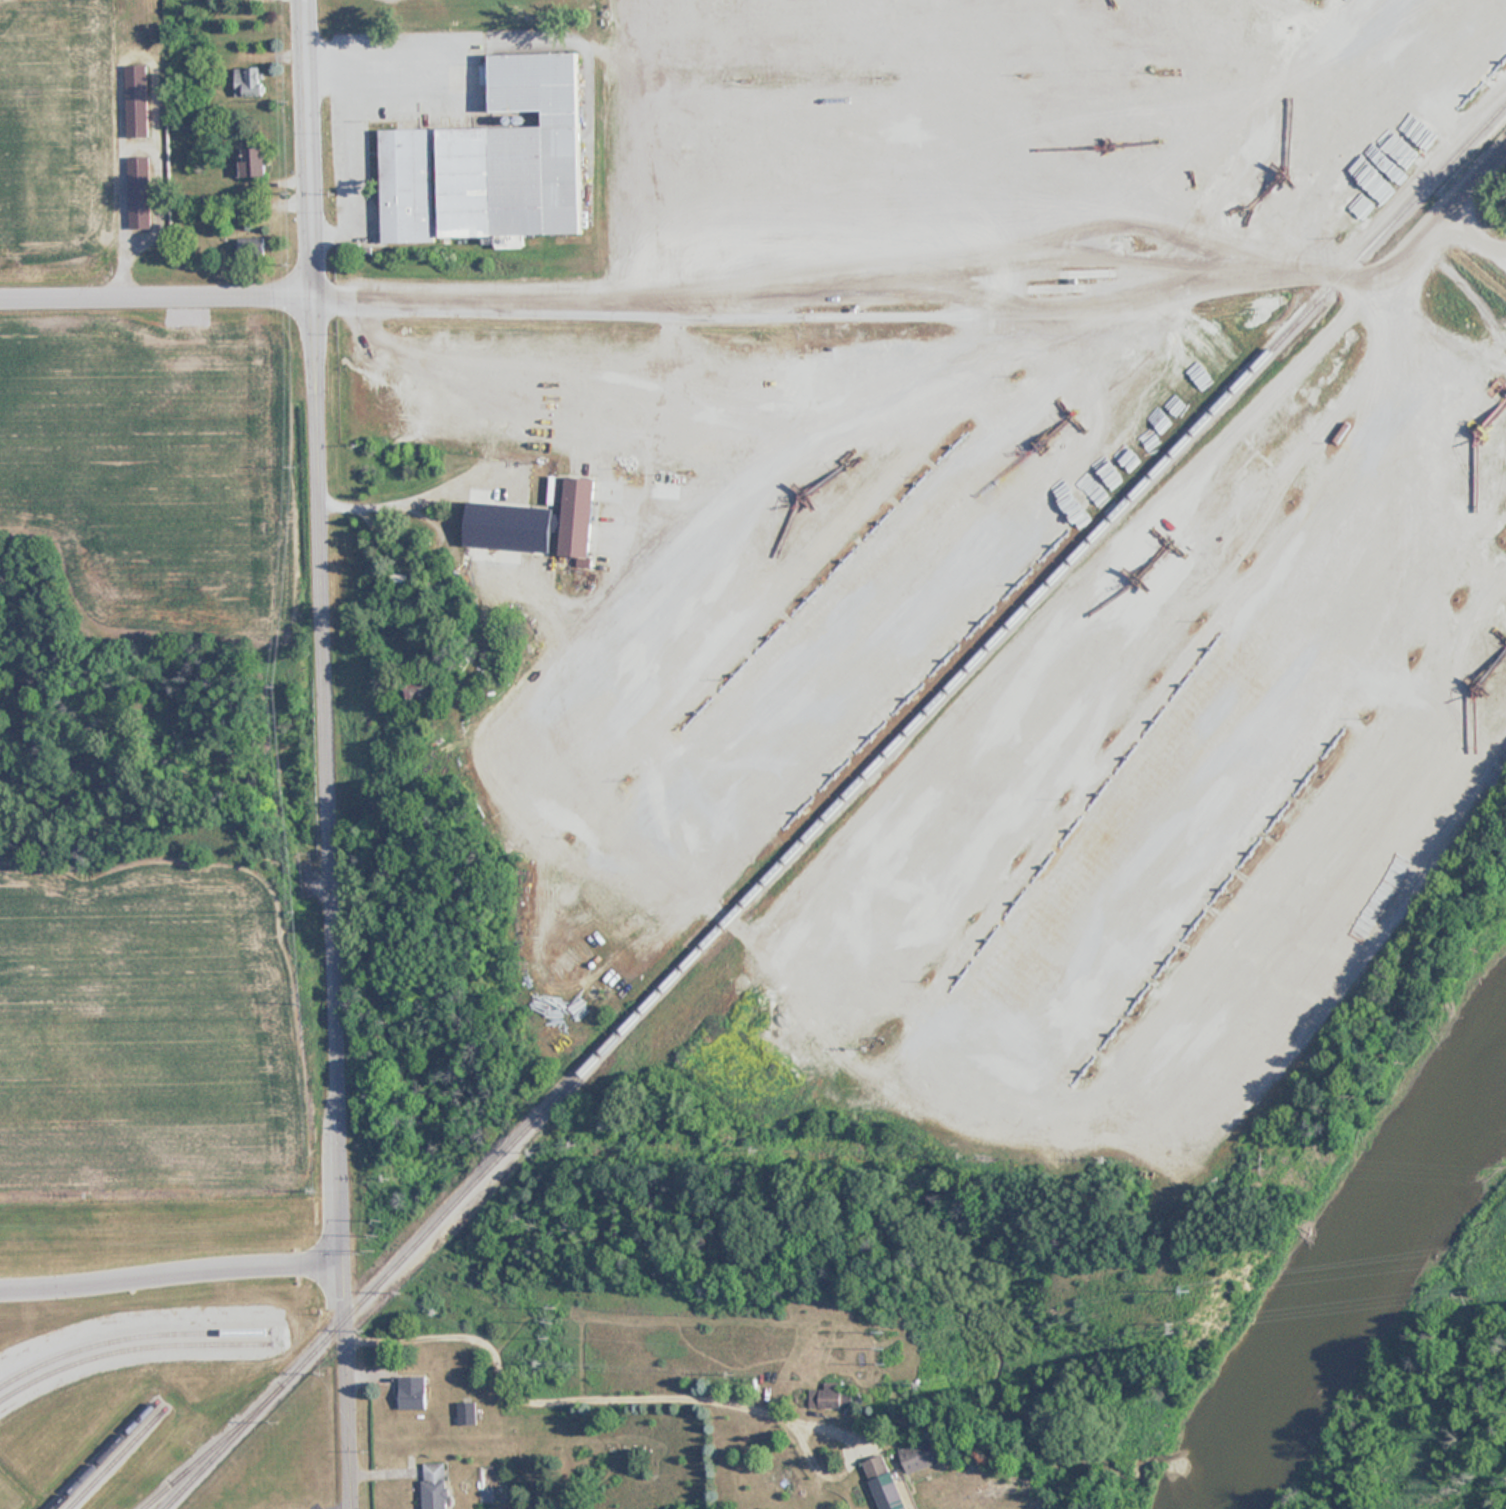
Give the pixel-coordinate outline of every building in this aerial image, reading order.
[(580,52),(490,54),(492,112),(545,111),(545,126),(380,129),(382,239),(584,235),(580,52)] [(125,65),(125,137),(147,137),(147,65),(125,65)] [(235,97),(263,97),(263,67),(235,67),(235,97)] [(266,176),(265,140),(247,141),(248,148),(241,148),(242,177),(266,176)] [(149,157),(128,157),(129,228),(150,228),(149,157)] [(241,256),(265,254),(263,237),(240,239),(241,256)] [(1505,461),(1505,460),(1505,423),(1490,453),(1505,461)] [(561,556),(590,558),(596,479),(566,477),(561,556)] [(423,574),(391,572),(390,603),(404,604),(405,588),(423,589),(423,574)] [(437,704),(436,681),(407,682),(408,705),(437,704)] [(427,1409),(427,1377),(400,1377),(400,1409),(427,1409)] [(852,1407),(852,1396),(844,1396),(844,1388),(820,1388),(820,1407),(852,1407)] [(477,1403),(458,1403),(458,1425),(477,1425),(477,1403)] [(902,1448),(909,1473),(946,1462),(938,1437),(902,1448)] [(888,1453),(866,1461),(883,1508),(907,1508),(888,1453)] [(448,1463),(423,1463),(424,1508),(449,1508),(448,1463)]
